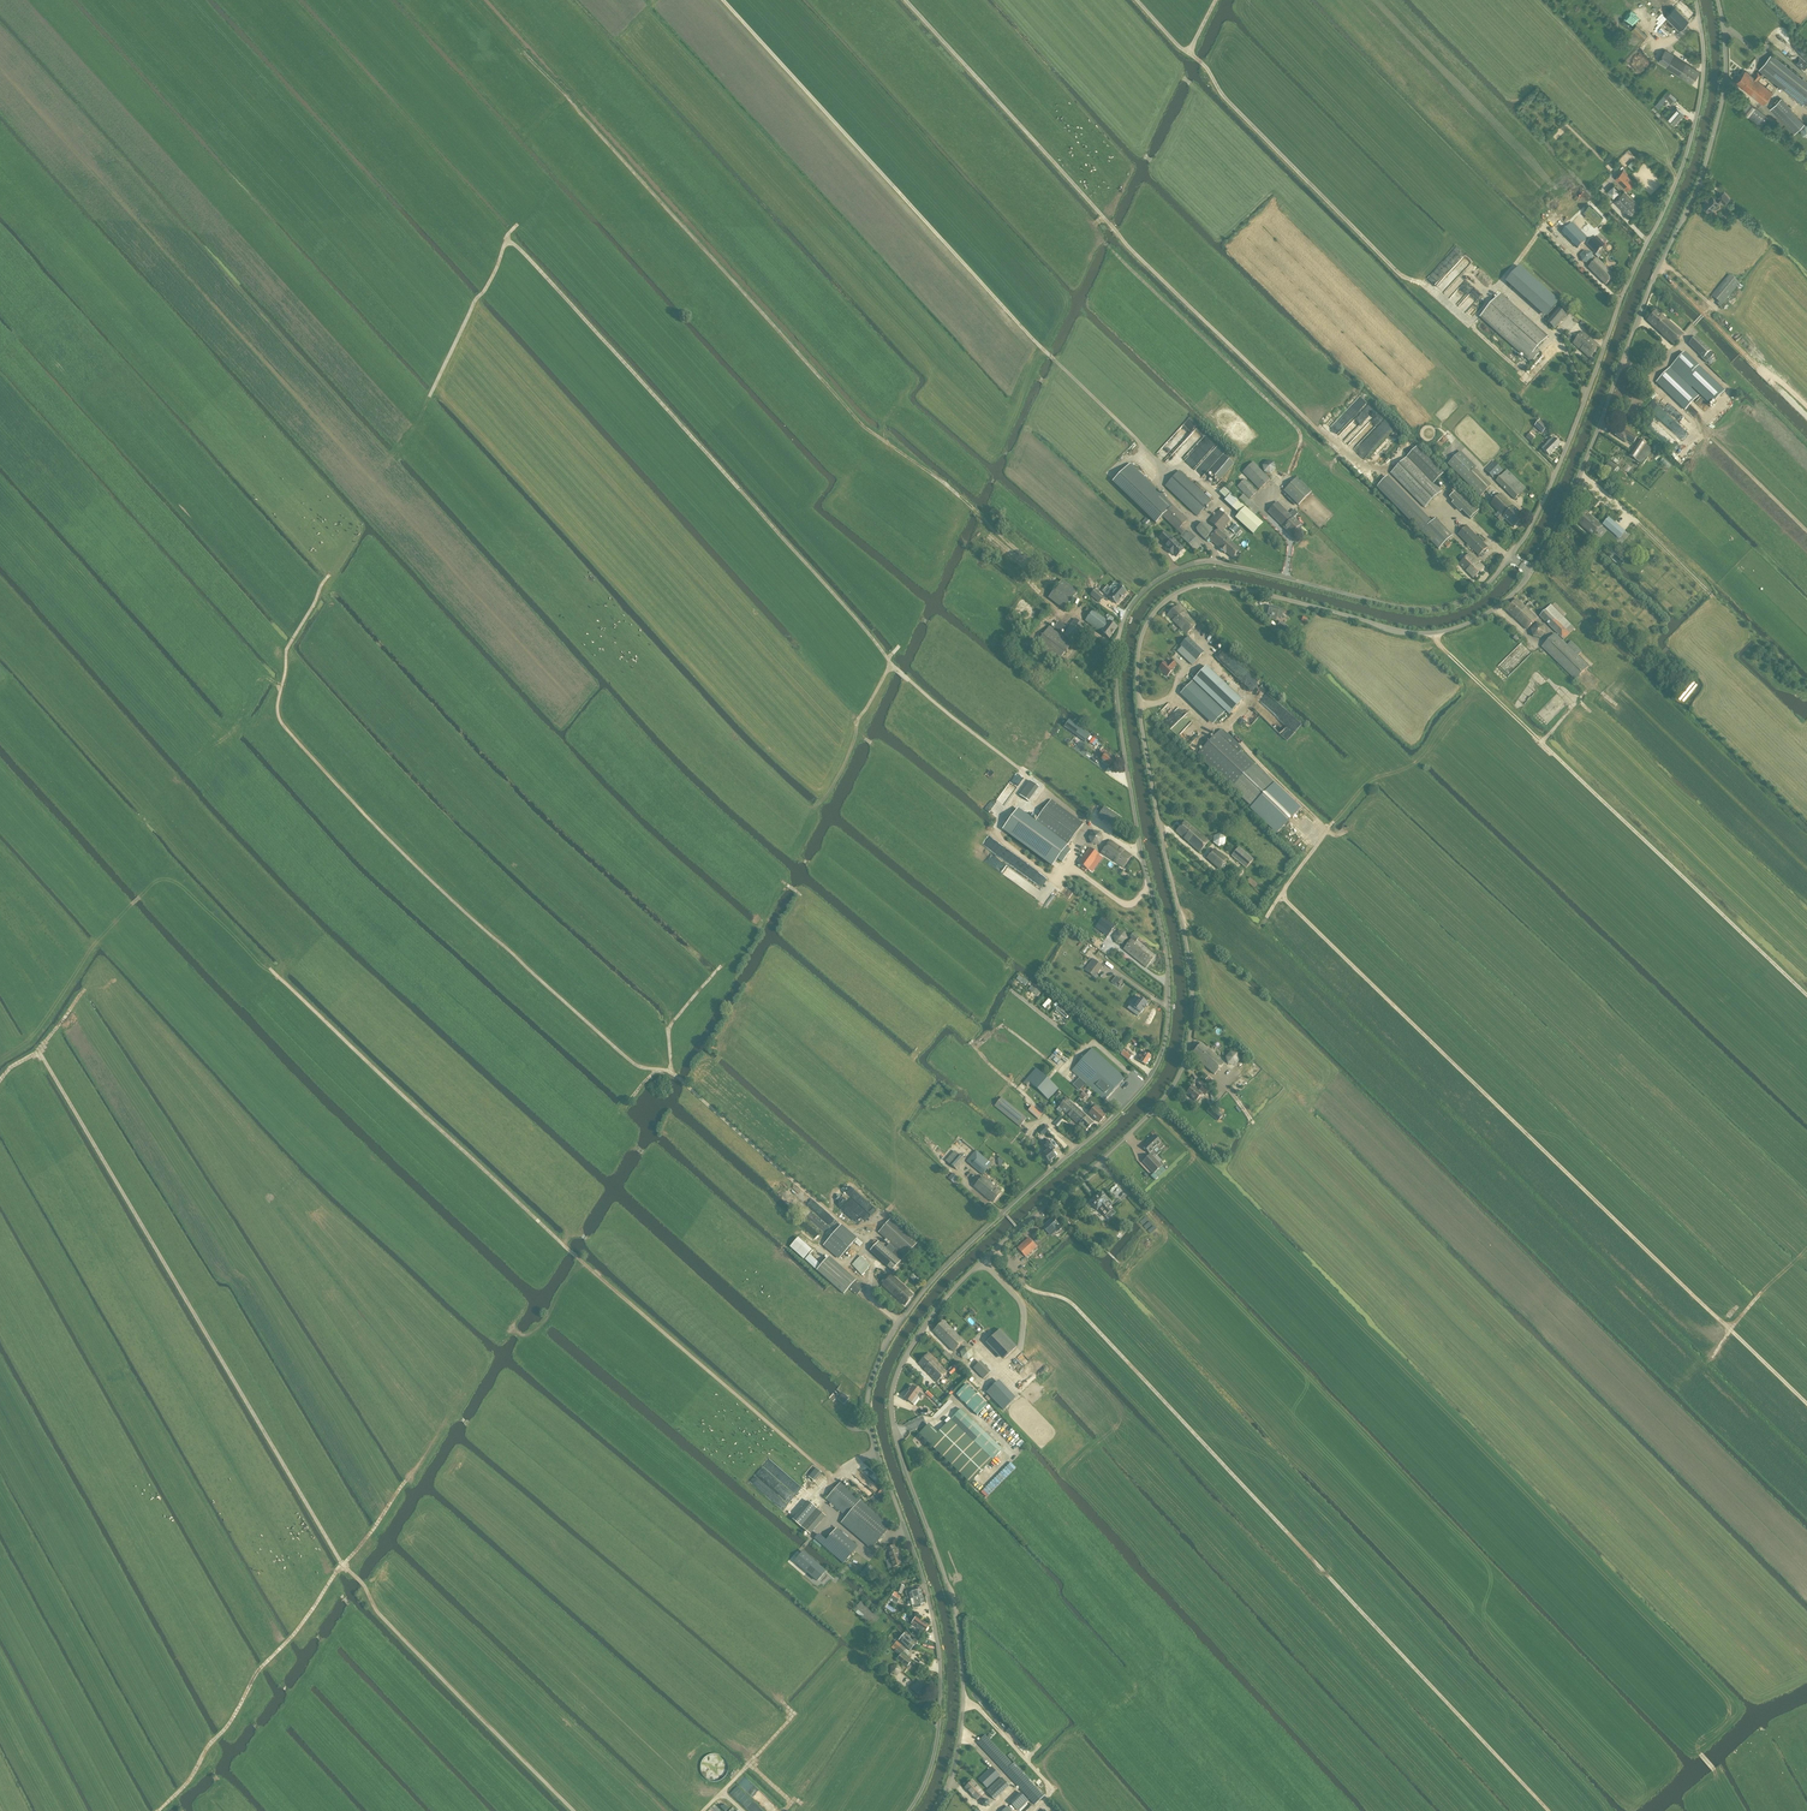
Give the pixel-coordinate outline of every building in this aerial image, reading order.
[(1665,16),(1666,17),(1680,31),(1689,21),(1675,7),(1665,16)] [(1642,40),(1647,35),(1636,25),(1631,30),(1642,40)] [(1658,61),(1659,62),(1692,82),(1699,71),(1665,49),(1658,61)] [(1806,99),(1806,82),(1771,54),(1759,69),(1803,104),(1806,99)] [(1745,70),(1736,82),(1763,104),(1773,92),(1757,79),(1761,74),(1757,71),(1753,76),(1745,70)] [(1676,101),(1670,96),(1667,99),(1673,104),(1676,101)] [(1794,133),(1805,122),(1781,98),(1770,108),(1794,133)] [(1761,126),(1768,117),(1749,102),(1742,111),(1761,126)] [(1674,124),(1684,113),(1677,107),(1667,117),(1674,124)] [(1627,190),(1635,182),(1623,170),(1615,178),(1627,190)] [(1628,216),(1639,207),(1624,191),(1614,201),(1628,216)] [(1703,199),(1705,202),(1702,205),(1709,212),(1721,201),(1724,204),(1730,198),(1724,191),(1718,197),(1718,198),(1717,199),(1712,194),(1709,196),(1708,195),(1703,199)] [(1585,217),(1594,227),(1602,219),(1599,216),(1600,216),(1593,209),(1592,209),(1589,206),(1584,211),(1587,214),(1585,217)] [(1573,223),(1563,233),(1579,249),(1589,239),(1573,223)] [(1605,245),(1596,237),(1588,245),(1597,253),(1605,245)] [(1606,285),(1614,276),(1597,259),(1588,268),(1606,285)] [(1520,267),(1508,281),(1547,316),(1559,302),(1520,267)] [(1740,283),(1729,274),(1711,296),(1722,305),(1740,283)] [(1549,337),(1501,294),(1480,317),(1532,363),(1541,352),(1538,349),(1549,337)] [(1546,322),(1554,329),(1566,316),(1558,309),(1546,322)] [(1647,321),(1659,332),(1674,346),(1684,335),(1656,311),(1647,321)] [(1590,359),(1600,347),(1583,332),(1573,343),(1590,359)] [(1696,337),(1689,344),(1702,357),(1701,358),(1706,363),(1709,360),(1714,355),(1710,352),(1711,351),(1696,337)] [(1706,400),(1720,387),(1685,353),(1672,367),(1706,400)] [(1657,383),(1659,385),(1686,410),(1699,396),(1670,369),(1657,383)] [(1542,433),(1547,428),(1540,421),(1535,426),(1542,433)] [(1633,444),(1637,438),(1621,427),(1615,436),(1625,442),(1626,439),(1633,444)] [(1556,449),(1560,444),(1553,437),(1550,441),(1549,440),(1547,443),(1547,444),(1542,449),(1549,455),(1549,456),(1554,451),(1556,449)] [(1630,456),(1641,464),(1651,449),(1646,446),(1647,444),(1640,440),(1630,456)] [(1424,508),(1442,491),(1434,483),(1442,475),(1417,448),(1391,474),(1424,508)] [(1477,468),(1461,451),(1448,464),(1480,497),(1490,487),(1474,471),(1477,468)] [(1234,464),(1224,455),(1209,473),(1219,481),(1234,464)] [(1610,461),(1605,467),(1614,473),(1618,467),(1610,461)] [(1259,489),(1269,480),(1253,462),(1242,472),(1259,489)] [(1485,470),(1494,479),(1503,470),(1494,462),(1485,470)] [(1156,524),(1163,517),(1182,535),(1185,531),(1181,527),(1187,520),(1130,465),(1113,482),(1156,524)] [(1514,500),(1525,489),(1507,470),(1496,481),(1514,500)] [(1197,516),(1211,501),(1179,471),(1165,486),(1197,516)] [(1298,505),(1311,492),(1296,478),(1284,491),(1298,505)] [(1430,524),(1419,512),(1386,478),(1377,487),(1438,550),(1452,536),(1436,519),(1430,524)] [(1237,486),(1249,499),(1256,492),(1244,479),(1237,486)] [(1230,494),(1224,487),(1219,493),(1226,499),(1224,501),(1239,514),(1235,518),(1253,535),(1263,524),(1230,494)] [(1458,489),(1449,498),(1470,519),(1479,511),(1458,489)] [(1513,528),(1524,517),(1514,507),(1513,507),(1501,494),(1491,504),(1498,511),(1497,512),(1498,513),(1495,515),(1501,522),(1504,519),(1513,528)] [(1268,512),(1284,527),(1283,527),(1290,534),(1300,525),(1293,518),(1298,513),(1294,510),(1289,514),(1277,502),(1268,512)] [(1581,508),(1573,518),(1590,532),(1593,529),(1597,533),(1602,527),(1590,516),(1587,520),(1584,517),(1587,513),(1581,508)] [(1226,552),(1232,558),(1239,550),(1231,543),(1232,542),(1222,533),(1225,530),(1223,528),(1230,520),(1219,510),(1209,521),(1218,529),(1209,539),(1219,548),(1218,548),(1225,554),(1226,552)] [(1609,517),(1603,523),(1604,524),(1615,534),(1620,528),(1609,517)] [(1202,523),(1196,529),(1197,532),(1205,539),(1207,541),(1209,539),(1214,533),(1212,532),(1213,531),(1205,524),(1202,523)] [(1466,526),(1458,534),(1479,556),(1488,547),(1466,526)] [(1172,539),(1165,532),(1159,538),(1166,545),(1165,546),(1167,548),(1166,549),(1172,555),(1173,554),(1176,557),(1178,555),(1180,555),(1181,554),(1181,552),(1183,550),(1172,539)] [(1195,551),(1202,545),(1189,532),(1182,538),(1195,551)] [(1474,578),(1484,568),(1480,563),(1479,564),(1469,554),(1459,564),(1474,578)] [(1066,609),(1078,592),(1062,580),(1050,596),(1066,609)] [(1111,590),(1107,595),(1109,597),(1109,598),(1116,604),(1120,600),(1123,597),(1127,593),(1119,586),(1113,593),(1111,590)] [(1095,590),(1091,595),(1099,603),(1103,598),(1095,590)] [(1516,599),(1506,610),(1527,629),(1537,618),(1529,610),(1531,608),(1530,608),(1532,605),(1529,602),(1525,607),(1516,599)] [(1167,615),(1170,618),(1186,634),(1196,624),(1177,605),(1167,615)] [(1540,616),(1541,618),(1563,640),(1574,628),(1551,605),(1540,616)] [(1279,609),(1270,606),(1267,615),(1270,616),(1269,619),(1275,621),(1276,617),(1281,619),(1284,611),(1279,609)] [(1093,610),(1085,621),(1101,632),(1100,633),(1109,639),(1117,628),(1111,623),(1114,619),(1108,614),(1106,616),(1107,617),(1107,618),(1108,619),(1107,620),(1093,610)] [(1084,626),(1075,619),(1063,635),(1064,635),(1063,636),(1049,626),(1035,645),(1053,659),(1057,662),(1084,626)] [(1288,628),(1281,622),(1276,627),(1283,633),(1288,628)] [(1541,639),(1546,634),(1544,626),(1536,624),(1531,630),(1533,638),(1541,639)] [(1555,634),(1542,647),(1576,680),(1588,667),(1577,656),(1581,652),(1571,642),(1567,646),(1555,634)] [(1177,652),(1192,665),(1204,653),(1188,638),(1181,646),(1182,647),(1177,652)] [(1165,663),(1159,669),(1167,677),(1173,670),(1172,670),(1174,668),(1176,666),(1171,661),(1167,665),(1165,663)] [(1206,667),(1204,670),(1194,680),(1189,685),(1222,716),(1225,712),(1229,716),(1243,701),(1206,667)] [(1222,716),(1189,685),(1183,692),(1215,723),(1222,716)] [(1090,736),(1069,720),(1064,727),(1085,743),(1090,736)] [(1220,732),(1198,755),(1232,788),(1252,807),(1278,832),(1292,817),(1300,809),(1274,784),(1255,765),(1241,752),(1242,748),(1224,730),(1220,732)] [(1101,761),(1109,766),(1114,760),(1102,751),(1100,754),(1104,757),(1101,761)] [(1051,800),(1036,821),(1068,844),(1083,824),(1051,800)] [(1114,826),(1120,817),(1104,807),(1098,816),(1114,826)] [(1068,845),(1018,809),(1002,830),(1005,832),(1050,865),(1052,867),(1057,859),(1062,863),(1071,850),(1066,847),(1068,845)] [(1185,821),(1176,832),(1184,839),(1187,842),(1188,842),(1200,852),(1209,841),(1185,821)] [(1123,868),(1132,856),(1110,840),(1101,853),(1123,868)] [(1246,868),(1253,860),(1238,847),(1231,856),(1246,868)] [(1078,863),(1088,871),(1093,864),(1099,855),(1089,848),(1085,854),(1078,863)] [(1220,870),(1228,861),(1215,849),(1207,858),(1220,870)] [(1104,918),(1096,928),(1107,936),(1115,926),(1104,918)] [(1118,932),(1113,937),(1116,943),(1123,944),(1127,939),(1124,933),(1118,932)] [(1146,967),(1154,957),(1136,942),(1139,938),(1133,934),(1130,937),(1132,939),(1124,949),(1146,967)] [(1097,974),(1103,967),(1093,959),(1087,967),(1097,974)] [(1140,1013),(1141,1013),(1147,1004),(1141,999),(1140,999),(1136,996),(1135,999),(1139,1002),(1134,1008),(1136,1010),(1133,1013),(1137,1016),(1140,1013)] [(1202,1044),(1192,1055),(1214,1075),(1224,1064),(1202,1044)] [(1084,1082),(1104,1100),(1124,1078),(1092,1048),(1072,1071),(1079,1078),(1084,1082)] [(1142,1052),(1137,1060),(1145,1065),(1150,1056),(1142,1052)] [(1237,1053),(1230,1052),(1225,1058),(1227,1065),(1235,1066),(1240,1061),(1237,1053)] [(1260,1077),(1250,1067),(1246,1071),(1256,1081),(1260,1077)] [(1048,1099),(1058,1089),(1036,1068),(1026,1079),(1048,1099)] [(1079,1078),(1073,1085),(1077,1089),(1084,1082),(1079,1078)] [(1209,1091),(1203,1086),(1199,1090),(1205,1095),(1209,1091)] [(1196,1101),(1202,1094),(1192,1087),(1187,1093),(1196,1101)] [(1027,1118),(1001,1097),(994,1106),(1020,1127),(1027,1118)] [(1071,1118),(1079,1109),(1067,1098),(1059,1107),(1071,1118)] [(1092,1105),(1087,1110),(1090,1112),(1089,1113),(1099,1123),(1105,1116),(1099,1111),(1100,1109),(1096,1106),(1095,1107),(1092,1105)] [(1042,1115),(1032,1106),(1028,1110),(1038,1119),(1042,1115)] [(1086,1131),(1093,1123),(1079,1109),(1071,1118),(1086,1131)] [(1213,1109),(1209,1113),(1218,1121),(1222,1117),(1213,1109)] [(1040,1131),(1044,1135),(1048,1131),(1044,1127),(1040,1131)] [(1155,1136),(1143,1146),(1150,1154),(1151,1153),(1151,1154),(1153,1154),(1153,1153),(1153,1152),(1152,1151),(1156,1147),(1159,1150),(1164,1146),(1162,1144),(1155,1136)] [(1042,1154),(1043,1154),(1049,1162),(1056,1157),(1052,1151),(1055,1149),(1052,1146),(1048,1141),(1043,1145),(1047,1150),(1042,1154)] [(966,1161),(982,1175),(991,1164),(976,1150),(966,1161)] [(1150,1154),(1143,1161),(1154,1173),(1161,1166),(1150,1154)] [(959,1155),(950,1165),(956,1170),(965,1160),(959,1155)] [(1154,1173),(1151,1176),(1155,1180),(1162,1174),(1165,1171),(1161,1166),(1154,1173)] [(953,1173),(948,1178),(953,1183),(958,1178),(953,1173)] [(982,1177),(974,1187),(992,1202),(1001,1192),(994,1187),(991,1184),(992,1183),(990,1180),(989,1182),(982,1177)] [(1102,1192),(1090,1202),(1097,1211),(1098,1209),(1105,1217),(1113,1210),(1107,1202),(1109,1201),(1102,1192)] [(905,1256),(918,1242),(891,1218),(878,1232),(905,1256)] [(1052,1219),(1043,1227),(1049,1234),(1055,1229),(1058,1232),(1061,1229),(1059,1225),(1052,1219),(1052,1218),(1052,1219)] [(841,1225),(823,1246),(839,1260),(857,1238),(841,1225)] [(1025,1257),(1036,1247),(1028,1238),(1017,1248),(1025,1257)] [(892,1271),(901,1261),(878,1241),(870,1251),(892,1271)] [(844,1294),(856,1280),(829,1256),(817,1270),(844,1294)] [(905,1305),(914,1295),(891,1275),(882,1285),(905,1305)] [(857,1295),(864,1287),(856,1281),(850,1288),(857,1295)] [(953,1352),(964,1342),(944,1322),(934,1332),(953,1352)] [(1017,1347),(1000,1329),(986,1343),(1003,1361),(1017,1347)] [(968,1360),(973,1356),(971,1349),(965,1347),(961,1352),(962,1358),(968,1360)] [(937,1382),(947,1372),(928,1354),(918,1363),(937,1382)] [(991,1372),(980,1362),(973,1368),(983,1379),(991,1372)] [(957,1369),(954,1366),(948,1372),(951,1375),(957,1369)] [(1015,1400),(998,1383),(988,1393),(1005,1410),(1015,1400)] [(977,1415),(986,1406),(987,1405),(966,1384),(956,1395),(977,1415)] [(921,1397),(923,1394),(920,1392),(920,1391),(913,1386),(909,1390),(910,1391),(905,1398),(911,1403),(917,1395),(921,1397)] [(934,1396),(928,1391),(925,1393),(931,1399),(934,1396)] [(839,1399),(838,1399),(842,1402),(844,1404),(848,1399),(846,1396),(843,1394),(839,1399)] [(961,1409),(950,1419),(937,1433),(927,1424),(919,1433),(970,1483),(1002,1449),(961,1409)] [(871,1549),(878,1541),(890,1527),(860,1502),(861,1501),(840,1483),(826,1499),(846,1517),(841,1523),(871,1549)] [(843,1563),(854,1551),(833,1533),(822,1545),(843,1563)] [(893,1567),(902,1564),(897,1550),(896,1550),(894,1546),(885,1549),(886,1554),(888,1553),(893,1567)] [(825,1572),(817,1564),(803,1552),(794,1562),(807,1572),(817,1581),(825,1572)] [(901,1594),(904,1586),(899,1584),(896,1592),(901,1594)] [(914,1590),(905,1592),(906,1596),(908,1596),(910,1596),(911,1600),(913,1599),(922,1597),(921,1590),(915,1591),(914,1590)] [(898,1603),(901,1598),(893,1593),(890,1598),(898,1603)] [(921,1607),(920,1605),(924,1604),(922,1597),(913,1599),(911,1600),(913,1609),(921,1607)] [(873,1626),(880,1618),(861,1601),(853,1610),(873,1626)] [(913,1621),(912,1623),(915,1625),(925,1632),(929,1626),(916,1617),(913,1621)] [(905,1634),(899,1641),(903,1644),(910,1650),(916,1644),(912,1641),(908,1637),(905,1634)] [(902,1653),(906,1650),(897,1641),(893,1645),(902,1653)] [(907,1667),(911,1661),(902,1653),(897,1659),(907,1667)] [(922,1697),(929,1688),(919,1680),(915,1685),(914,1684),(911,1688),(913,1689),(922,1697)] [(985,1735),(977,1742),(995,1762),(1020,1789),(1034,1805),(1045,1795),(1030,1779),(1014,1762),(1012,1764),(1003,1755),(985,1735)] [(986,1788),(1000,1775),(992,1767),(979,1779),(986,1788)] [(1002,1778),(986,1792),(994,1800),(1009,1786),(1002,1778)] [(977,1800),(984,1793),(972,1781),(965,1787),(977,1800)] [(1020,1793),(1010,1803),(1018,1810),(1028,1801),(1020,1793)] [(987,1807),(990,1804),(989,1800),(984,1799),(981,1802),(982,1806),(987,1807)]
